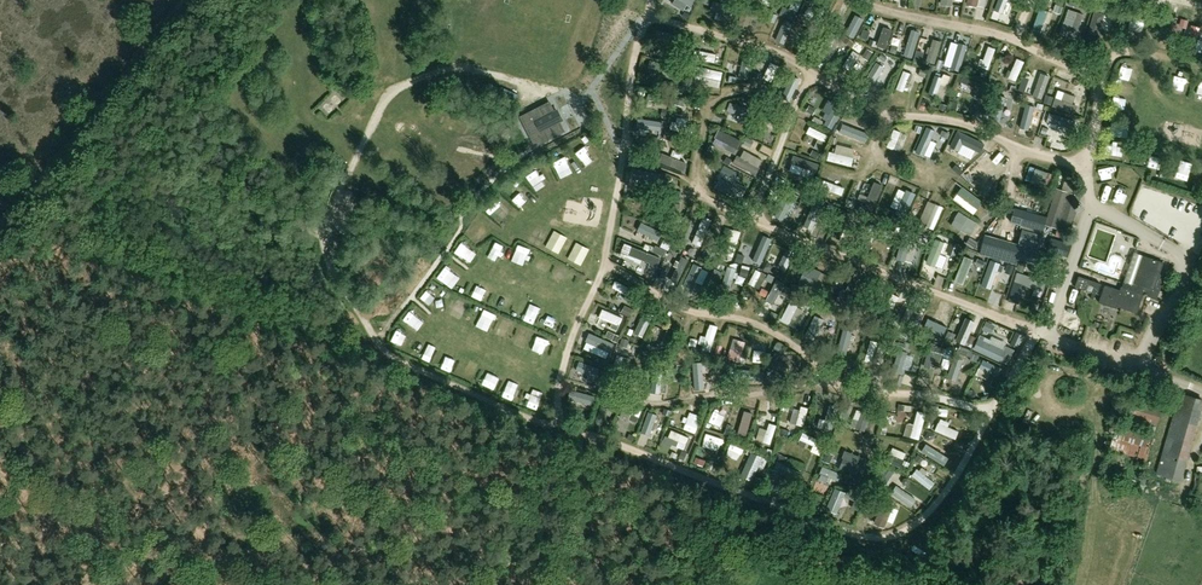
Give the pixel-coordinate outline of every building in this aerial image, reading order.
[(1021,0),(1006,0),(1004,8),(1018,12),(1021,0)] [(1050,30),(1058,9),(1049,6),(1041,27),(1050,30)] [(1076,7),(1072,20),(1084,24),(1088,11),(1076,7)] [(1110,29),(1116,14),(1107,10),(1101,25),(1110,29)] [(392,12),(389,19),(401,24),(404,17),(392,12)] [(865,33),(873,16),(865,12),(857,29),(865,33)] [(888,37),(896,40),(902,22),(895,19),(888,37)] [(922,52),(928,33),(918,31),(913,50),(922,52)] [(825,49),(831,54),(846,37),(841,32),(825,49)] [(899,41),(907,44),(909,36),(901,34),(899,41)] [(944,62),(951,39),(940,35),(933,58),(944,62)] [(1039,41),(1041,48),(1051,46),(1049,39),(1039,41)] [(997,66),(1005,46),(997,43),(989,63),(997,66)] [(965,46),(962,63),(970,64),(973,47),(965,46)] [(852,63),(859,67),(868,51),(862,47),(852,63)] [(1025,78),(1033,58),(1025,55),(1017,74),(1025,78)] [(884,59),(875,77),(883,81),(891,63),(884,59)] [(1143,75),(1147,64),(1130,59),(1127,70),(1143,75)] [(754,73),(755,61),(746,60),(745,72),(754,73)] [(709,64),(708,74),(731,77),(732,67),(709,64)] [(913,89),(920,70),(912,67),(905,86),(913,89)] [(938,91),(946,93),(951,74),(943,72),(938,91)] [(968,72),(968,85),(977,85),(977,73),(968,72)] [(1051,96),(1058,76),(1050,73),(1043,93),(1051,96)] [(1190,73),(1186,82),(1193,85),(1197,76),(1190,73)] [(1127,93),(1138,92),(1137,83),(1126,84),(1127,93)] [(339,99),(345,96),(341,87),(334,91),(339,99)] [(1081,101),(1082,91),(1065,88),(1062,103),(1071,105),(1072,100),(1081,101)] [(1002,113),(1011,116),(1016,97),(1008,95),(1002,113)] [(745,117),(747,113),(752,115),(755,105),(743,100),(738,115),(745,117)] [(544,142),(564,132),(556,116),(549,102),(520,117),(535,147),(544,142)] [(1030,121),(1038,123),(1041,103),(1033,102),(1030,121)] [(839,106),(832,121),(841,125),(849,111),(839,106)] [(871,138),(874,130),(850,121),(847,129),(871,138)] [(818,124),(815,131),(835,139),(838,132),(818,124)] [(747,144),(750,137),(729,127),(726,134),(747,144)] [(959,150),(963,143),(980,152),(984,145),(958,131),(950,146),(959,150)] [(587,143),(593,151),(602,143),(595,135),(587,143)] [(844,150),(859,153),(860,146),(845,143),(844,150)] [(765,171),(772,158),(752,146),(744,159),(765,171)] [(837,150),(836,159),(861,161),(862,153),(837,150)] [(674,160),(691,167),(694,159),(677,152),(674,160)] [(569,170),(585,163),(581,154),(565,161),(569,170)] [(977,176),(991,188),(1002,176),(988,163),(977,176)] [(1150,200),(1155,172),(1116,166),(1114,182),(1127,184),(1128,178),(1142,180),(1139,198),(1150,200)] [(537,174),(544,184),(553,178),(547,168),(537,174)] [(663,177),(664,171),(648,168),(647,175),(663,177)] [(833,178),(831,185),(850,191),(853,184),(833,178)] [(525,198),(531,193),(521,182),(515,187),(525,198)] [(962,196),(983,211),(989,203),(967,188),(962,196)] [(1067,240),(1069,233),(1081,196),(1056,189),(1047,218),(1044,225),(1058,230),(1056,237),(1067,240)] [(521,220),(526,213),(508,197),(502,205),(521,220)] [(943,201),(937,225),(945,227),(952,203),(943,201)] [(1028,202),(1026,209),(1044,213),(1045,207),(1028,202)] [(962,216),(972,222),(970,226),(986,236),(994,224),(967,208),(962,216)] [(1021,225),(1043,232),(1044,225),(1047,218),(1025,211),(1021,225)] [(484,235),(499,233),(498,226),(483,228),(484,235)] [(734,251),(742,254),(750,229),(743,226),(734,251)] [(567,237),(555,231),(546,247),(558,253),(567,237)] [(1042,235),(1024,231),(1021,246),(1038,250),(1042,235)] [(763,259),(770,261),(779,237),(768,233),(764,245),(767,246),(763,259)] [(963,253),(955,250),(958,240),(949,237),(941,261),(959,267),(963,253)] [(978,250),(1033,265),(1036,252),(982,237),(978,250)] [(1072,245),(1048,238),(1045,246),(1049,247),(1048,251),(1068,257),(1072,245)] [(589,249),(577,243),(568,259),(580,265),(589,249)] [(648,266),(656,270),(661,257),(631,246),(628,254),(635,257),(649,263),(648,266)] [(795,248),(787,264),(794,268),(803,252),(795,248)] [(1033,265),(1031,272),(1044,275),(1049,256),(1036,252),(1033,265)] [(976,275),(982,255),(974,253),(967,273),(976,275)] [(1116,307),(1136,314),(1143,295),(1156,300),(1164,276),(1159,274),(1163,263),(1143,256),(1133,283),(1124,280),(1122,287),(1121,286),(1120,290),(1104,285),(1098,303),(1115,309),(1116,307)] [(994,283),(1001,284),(1005,262),(997,261),(994,283)] [(820,272),(806,266),(806,267),(799,264),(796,270),(802,273),(798,283),(812,290),(820,272)] [(753,282),(755,275),(747,273),(745,280),(753,282)] [(1042,291),(1045,282),(1017,273),(1008,300),(1017,303),(1023,285),(1042,291)] [(1100,284),(1078,276),(1075,286),(1097,294),(1100,284)] [(634,290),(637,283),(624,277),(621,284),(634,290)] [(783,301),(792,281),(785,278),(776,298),(783,301)] [(442,301),(450,291),(441,283),(433,293),(442,301)] [(798,316),(807,317),(810,302),(800,300),(798,316)] [(612,305),(609,314),(629,322),(633,314),(612,305)] [(956,324),(964,308),(956,305),(949,321),(956,324)] [(418,319),(423,312),(417,307),(412,315),(418,319)] [(830,329),(830,313),(821,313),(820,329),(830,329)] [(643,330),(652,335),(660,319),(651,315),(643,330)] [(670,333),(673,325),(666,323),(663,331),(670,333)] [(847,350),(857,351),(861,326),(851,325),(847,350)] [(620,347),(623,340),(604,332),(601,339),(620,347)] [(881,359),(887,338),(880,336),(874,357),(881,359)] [(996,358),(1001,361),(1005,352),(978,339),(974,349),(991,356),(990,360),(994,362),(996,358)] [(967,372),(971,356),(964,354),(961,370),(967,372)] [(592,357),(589,365),(607,372),(610,365),(592,357)] [(716,367),(707,367),(706,384),(715,385),(716,367)] [(767,380),(768,373),(755,372),(754,379),(767,380)] [(662,388),(674,390),(675,377),(663,376),(662,388)] [(1156,474),(1180,481),(1201,407),(1201,400),(1179,393),(1156,474)] [(632,413),(650,417),(652,406),(634,402),(632,413)] [(811,402),(807,421),(814,422),(818,404),(811,402)] [(668,430),(673,412),(658,407),(653,425),(668,430)] [(928,408),(920,433),(929,435),(937,410),(928,408)] [(738,425),(743,414),(731,409),(727,420),(738,425)] [(874,427),(879,415),(865,409),(860,422),(874,427)] [(752,414),(749,431),(760,433),(763,416),(752,414)] [(782,440),(786,421),(778,419),(775,438),(782,440)] [(948,419),(945,429),(966,434),(969,425),(948,419)] [(1109,449),(1146,460),(1152,437),(1116,426),(1109,449)] [(717,429),(713,442),(727,447),(732,433),(717,429)] [(823,442),(821,447),(830,451),(835,441),(812,430),(809,436),(823,442)] [(738,451),(751,454),(754,443),(741,440),(738,451)] [(935,449),(954,459),(957,452),(938,442),(935,449)] [(765,448),(759,458),(770,465),(776,455),(765,448)] [(900,450),(897,457),(911,463),(914,457),(900,450)] [(843,458),(839,468),(854,474),(852,481),(861,485),(868,467),(868,468),(871,461),(845,451),(842,457),(843,458)] [(922,471),(939,486),(945,479),(927,464),(922,471)] [(1193,494),(1201,495),(1201,474),(1195,473),(1193,494)] [(922,503),(927,496),(907,481),(902,489),(922,503)] [(850,485),(842,502),(849,505),(857,489),(850,485)] [(973,553),(995,562),(999,552),(977,543),(973,553)]
